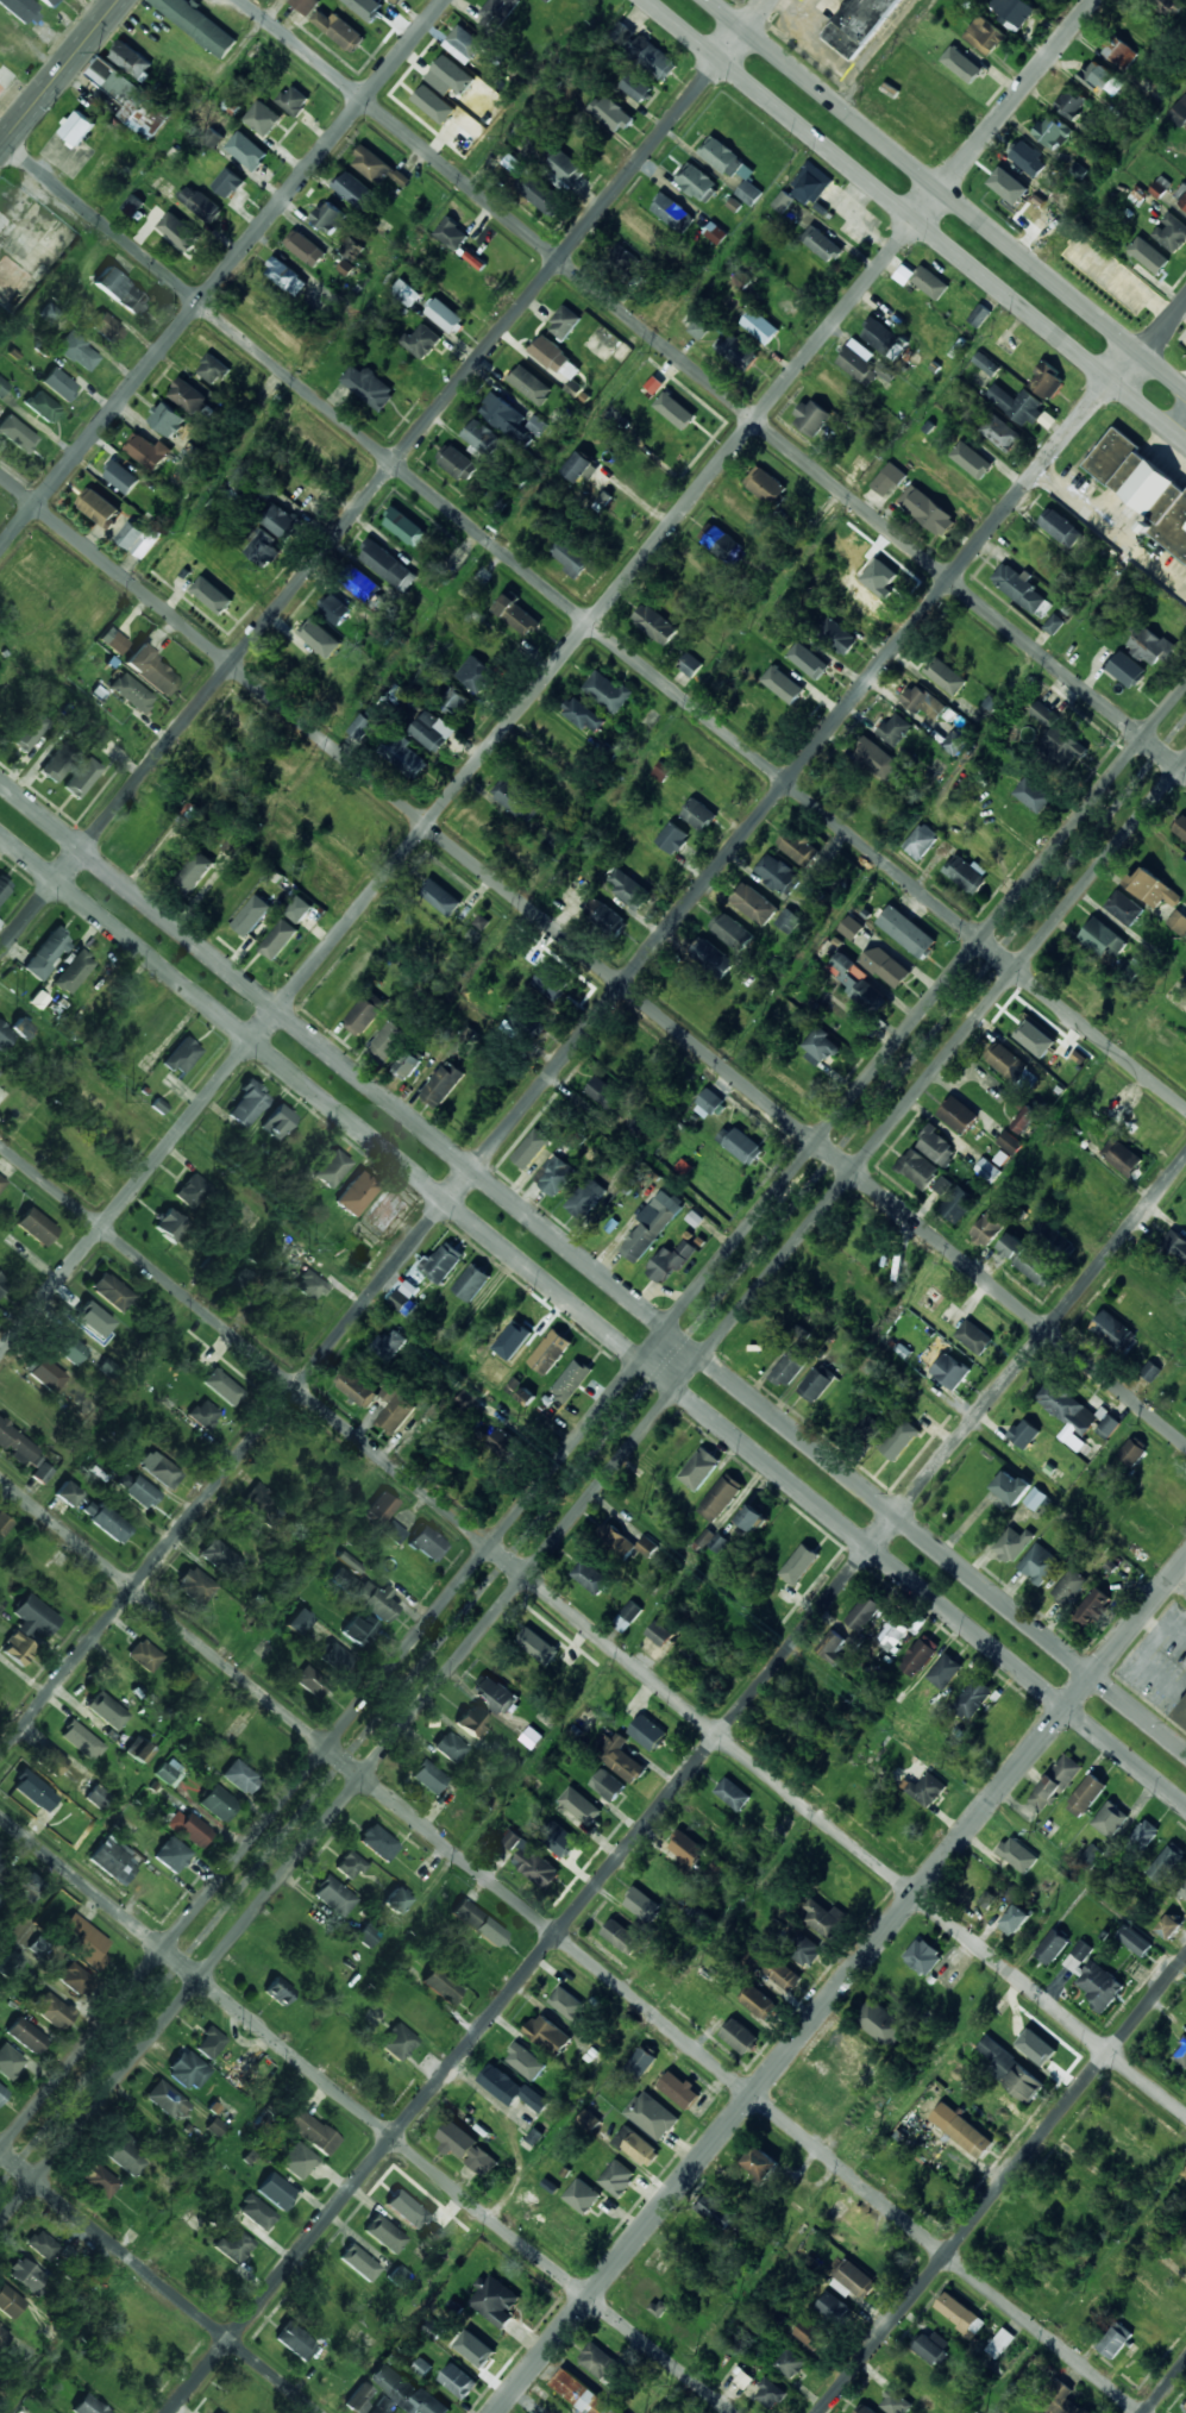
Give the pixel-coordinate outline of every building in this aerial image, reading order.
[(28,26),(44,6),(48,9),(54,0),(0,0),(0,5),(28,26)] [(186,0),(148,0),(148,1),(225,58),(239,39),(186,0)] [(308,15),(319,0),(292,0),(290,2),(308,15)] [(403,0),(378,0),(375,5),(368,0),(363,0),(353,14),(377,31),(396,5),(399,6),(403,0)] [(481,13),(501,27),(520,0),(497,0),(490,0),(481,13)] [(824,38),(855,62),(901,0),(852,0),(824,38)] [(1023,0),(992,0),(990,2),(1015,26),(1031,8),(1023,0)] [(1154,5),(1166,14),(1172,7),(1175,10),(1182,0),(1152,0),(1155,2),(1154,5)] [(365,33),(333,14),(322,32),(354,51),(365,33)] [(964,37),(991,57),(1006,33),(979,14),(964,37)] [(610,37),(623,48),(635,32),(621,21),(610,37)] [(447,39),(472,59),(484,44),(460,24),(447,39)] [(1125,70),(1140,52),(1113,33),(1100,50),(1125,70)] [(627,50),(660,83),(677,67),(644,35),(627,50)] [(152,63),(121,39),(108,56),(140,80),(152,63)] [(432,68),(460,94),(473,80),(446,54),(432,68)] [(972,87),(986,70),(969,55),(954,70),(972,87)] [(119,114),(131,125),(152,98),(102,56),(87,74),(125,106),(119,114)] [(1093,93),(1104,83),(1113,95),(1123,87),(1100,58),(1080,75),(1093,93)] [(1,63),(0,65),(0,96),(17,76),(1,63)] [(644,106),(655,90),(632,71),(620,86),(644,106)] [(447,100),(422,81),(412,95),(438,114),(447,100)] [(277,104),(297,118),(310,98),(290,83),(277,104)] [(1073,120),(1087,102),(1069,88),(1055,106),(1073,120)] [(591,106),(617,136),(633,121),(608,92),(591,106)] [(1185,95),(1172,115),(1184,124),(1185,121),(1185,96),(1185,95)] [(288,126),(266,107),(249,125),(270,145),(288,126)] [(95,124),(77,109),(58,133),(76,148),(95,124)] [(1034,133),(1056,151),(1072,131),(1049,114),(1034,133)] [(224,137),(209,125),(200,136),(215,148),(224,137)] [(269,157),(241,130),(226,144),(253,173),(269,157)] [(745,165),(716,133),(701,148),(728,180),(745,165)] [(1011,153),(1033,180),(1048,167),(1027,140),(1011,153)] [(350,162),(381,184),(390,173),(406,184),(409,178),(363,144),(350,162)] [(586,170),(554,144),(547,152),(552,157),(542,170),(569,192),(577,181),(578,181),(586,170)] [(522,177),(529,168),(510,152),(503,162),(522,177)] [(717,186),(691,161),(672,180),(698,205),(717,186)] [(832,181),(808,162),(773,206),(783,214),(796,196),(811,208),(832,181)] [(986,182),(1016,206),(1029,189),(999,165),(986,182)] [(213,184),(228,200),(245,182),(228,167),(213,184)] [(362,208),(375,192),(345,169),(332,187),(362,208)] [(566,199),(528,170),(515,188),(554,217),(566,199)] [(1149,190),(1159,198),(1172,183),(1162,175),(1149,190)] [(763,193),(747,178),(735,193),(751,206),(763,193)] [(1185,207),(1185,183),(1174,195),(1185,207)] [(178,199),(209,224),(221,208),(190,184),(178,199)] [(690,215),(664,192),(651,207),(676,231),(690,215)] [(144,202),(133,194),(121,208),(133,217),(144,202)] [(347,217),(326,200),(312,219),(332,236),(347,217)] [(1185,240),(1185,225),(1169,212),(1152,236),(1175,253),(1185,240)] [(201,239),(172,213),(157,230),(186,256),(201,239)] [(454,252),(470,236),(450,215),(433,232),(454,252)] [(720,244),(728,231),(710,220),(702,233),(720,244)] [(801,238),(833,264),(845,250),(812,224),(801,238)] [(314,268),(327,253),(296,228),(284,243),(314,268)] [(1168,257),(1148,239),(1131,259),(1150,276),(1168,257)] [(640,261),(617,244),(605,261),(628,278),(640,261)] [(264,272),(295,295),(306,278),(275,257),(264,272)] [(916,271),(904,263),(895,276),(905,284),(916,271)] [(937,301),(949,287),(922,264),(910,280),(937,301)] [(146,299),(105,267),(92,284),(133,315),(146,299)] [(390,290),(413,308),(423,295),(402,277),(390,290)] [(326,320),(343,300),(331,290),(315,311),(326,320)] [(423,311),(451,336),(464,320),(437,295),(423,311)] [(979,327),(991,311),(980,303),(967,319),(979,327)] [(547,326),(563,340),(582,320),(566,305),(547,326)] [(741,322),(768,345),(780,331),(754,308),(741,322)] [(679,324),(699,339),(710,325),(690,309),(679,324)] [(113,346),(125,331),(102,313),(89,328),(113,346)] [(859,333),(890,355),(902,338),(871,316),(859,333)] [(403,343),(423,359),(441,338),(421,321),(403,343)] [(55,349),(86,375),(100,357),(69,331),(55,349)] [(760,353),(730,332),(717,351),(747,371),(760,353)] [(531,349),(557,375),(571,359),(545,333),(531,349)] [(623,363),(632,349),(621,341),(611,357),(623,363)] [(881,363),(852,341),(836,362),(868,387),(885,365),(881,363)] [(972,359),(992,376),(1000,366),(979,350),(972,359)] [(232,370),(211,352),(195,370),(217,388),(232,370)] [(1029,383),(1052,401),(1067,378),(1044,362),(1029,383)] [(396,387),(352,363),(340,384),(384,408),(396,387)] [(539,407),(553,391),(522,363),(508,378),(539,407)] [(67,403),(79,388),(54,366),(40,382),(67,403)] [(654,394),(665,383),(654,375),(645,386),(654,394)] [(208,396),(181,377),(168,395),(195,414),(208,396)] [(8,386),(0,379),(0,396),(8,386)] [(49,425),(61,410),(36,389),(24,405),(49,425)] [(1017,399),(1004,390),(996,406),(1030,427),(1046,402),(1024,389),(1017,399)] [(510,416),(519,408),(501,391),(483,412),(519,445),(529,433),(510,416)] [(654,414),(683,438),(701,418),(672,394),(654,414)] [(170,438),(187,420),(163,400),(148,418),(170,438)] [(802,433),(830,426),(823,400),(795,408),(802,433)] [(1022,439),(996,412),(979,428),(1005,456),(1022,439)] [(12,413),(0,427),(0,437),(25,457),(42,435),(12,413)] [(550,424),(536,415),(528,428),(540,437),(550,424)] [(502,439),(477,418),(463,435),(488,457),(502,439)] [(1152,516),(1143,528),(1185,562),(1185,484),(1115,427),(1085,464),(1152,516)] [(161,440),(155,446),(139,433),(125,449),(152,474),(172,451),(161,440)] [(1004,462),(977,441),(962,460),(990,481),(1004,462)] [(437,458),(466,483),(479,468),(450,443),(437,458)] [(582,485),(598,465),(579,450),(563,471),(582,485)] [(127,495),(140,480),(114,458),(101,474),(127,495)] [(884,497),(906,475),(892,462),(871,484),(884,497)] [(789,488),(758,464),(743,483),(774,507),(789,488)] [(309,514),(324,497),(297,476),(284,491),(309,514)] [(120,509),(90,485),(77,504),(107,526),(120,509)] [(906,502),(941,538),(956,522),(922,487),(906,502)] [(287,541),(301,526),(276,502),(262,519),(287,541)] [(427,532),(394,506),(382,520),(415,546),(427,532)] [(1073,551),(1086,534),(1052,506),(1038,522),(1073,551)] [(117,538),(131,550),(145,533),(131,521),(117,538)] [(743,549),(715,521),(699,538),(727,564),(743,549)] [(264,569),(282,552),(263,532),(245,549),(264,569)] [(548,553),(579,577),(594,559),(563,535),(548,553)] [(403,593),(418,576),(371,537),(357,554),(403,593)] [(849,574),(889,598),(902,578),(861,554),(849,574)] [(1048,598),(1005,562),(991,578),(1035,614),(1048,598)] [(381,588),(351,563),(338,577),(368,603),(381,588)] [(200,600),(222,619),(234,604),(212,584),(200,600)] [(880,612),(855,591),(842,608),(867,627),(880,612)] [(319,610),(339,627),(353,609),(332,593),(319,610)] [(496,608),(528,639),(542,623),(510,593),(496,608)] [(665,646),(679,629),(646,603),(632,620),(665,646)] [(1044,627),(1053,634),(1065,621),(1055,614),(1044,627)] [(300,633),(330,660),(345,644),(314,616),(300,633)] [(815,635),(848,654),(859,635),(826,616),(815,635)] [(1127,646),(1154,666),(1172,645),(1144,623),(1127,646)] [(113,631),(103,644),(119,656),(128,644),(113,631)] [(498,660),(509,647),(494,634),(483,648),(498,660)] [(787,654),(817,681),(829,666),(799,640),(787,654)] [(137,643),(121,663),(161,695),(162,694),(165,696),(177,682),(174,679),(175,677),(155,662),(157,658),(137,643)] [(1106,669),(1132,690),(1148,671),(1122,651),(1106,669)] [(703,664),(689,652),(677,666),(692,678),(703,664)] [(457,675),(481,694),(496,673),(473,654),(457,675)] [(953,700),(968,682),(940,658),(924,676),(953,700)] [(616,714),(632,695),(600,669),(584,687),(616,714)] [(770,689),(799,713),(817,691),(805,681),(801,685),(784,672),(770,689)] [(121,673),(152,697),(148,704),(150,707),(143,715),(107,688),(114,678),(117,681),(121,673)] [(918,715),(922,710),(936,721),(947,707),(916,682),(901,701),(918,715)] [(458,717),(472,702),(454,687),(440,702),(458,717)] [(607,720),(573,695),(561,710),(595,735),(607,720)] [(1060,716),(1038,700),(1027,715),(1049,732),(1060,716)] [(51,720),(33,708),(6,748),(23,760),(51,720)] [(410,728),(437,753),(450,739),(437,726),(441,721),(428,709),(410,728)] [(895,747),(912,726),(896,712),(878,733),(895,747)] [(350,729),(359,739),(374,723),(363,714),(350,729)] [(1087,746),(1058,723),(1038,750),(1068,772),(1087,746)] [(943,745),(956,756),(969,740),(956,729),(943,745)] [(428,764),(396,732),(381,748),(413,781),(428,764)] [(852,760),(890,778),(899,758),(862,739),(852,760)] [(79,753),(63,740),(38,771),(55,784),(79,753)] [(553,771),(532,754),(520,769),(541,785),(553,771)] [(87,758),(62,788),(76,800),(101,770),(87,758)] [(651,773),(663,782),(671,769),(660,760),(651,773)] [(1053,797),(1027,776),(1012,794),(1038,815),(1053,797)] [(495,796),(527,822),(540,806),(508,779),(495,796)] [(572,796),(588,808),(595,798),(579,785),(572,796)] [(703,832),(716,815),(696,798),(682,815),(703,832)] [(1185,839),(1185,814),(1174,829),(1185,839)] [(655,840),(673,855),(690,836),(672,821),(655,840)] [(940,839),(925,822),(903,845),(917,860),(940,839)] [(820,852),(792,826),(777,841),(804,867),(820,852)] [(188,852),(174,838),(150,859),(164,875),(188,852)] [(942,853),(952,860),(943,870),(974,896),(989,879),(948,845),(942,853)] [(754,872),(787,896),(802,877),(768,853),(754,872)] [(193,898),(211,875),(194,863),(176,885),(193,898)] [(1174,907),(1182,897),(1143,865),(1127,884),(1157,909),(1165,900),(1174,907)] [(605,885),(640,910),(652,894),(617,869),(605,885)] [(446,911),(459,892),(429,871),(415,890),(446,911)] [(13,888),(0,876),(0,902),(13,888)] [(764,927),(779,909),(746,880),(730,900),(764,927)] [(1143,911),(1119,889),(1105,905),(1129,927),(1143,911)] [(314,907),(300,894),(284,911),(299,923),(314,907)] [(613,940),(627,923),(598,897),(583,914),(613,940)] [(227,930),(245,945),(266,916),(247,902),(227,930)] [(878,922),(923,960),(939,941),(892,904),(878,922)] [(774,921),(789,933),(801,919),(786,907),(774,921)] [(710,926),(740,953),(754,936),(724,910),(710,926)] [(1185,936),(1185,916),(1178,910),(1167,923),(1185,938),(1185,936)] [(864,927),(851,916),(839,928),(852,940),(864,927)] [(1128,945),(1097,916),(1080,935),(1110,963),(1128,945)] [(297,942),(281,922),(253,946),(270,966),(297,942)] [(71,944),(56,929),(21,966),(37,980),(71,944)] [(722,979),(736,961),(705,938),(691,955),(722,979)] [(861,961),(898,990),(912,971),(876,944),(861,961)] [(95,963),(80,951),(52,983),(68,996),(95,963)] [(563,1007),(577,991),(541,959),(527,976),(563,1007)] [(890,999),(865,978),(849,996),(874,1017),(890,999)] [(343,1022),(359,1038),(389,1007),(372,991),(343,1022)] [(536,1042),(548,1027),(522,1007),(510,1022),(536,1042)] [(34,1030),(19,1016),(11,1027),(26,1041),(34,1030)] [(1072,1055),(1016,1017),(1004,1035),(1060,1073),(1072,1055)] [(370,1047),(387,1061),(410,1034),(394,1020),(370,1047)] [(2,1052),(15,1033),(0,1022),(0,1050),(2,1052)] [(826,1066),(842,1049),(820,1026),(803,1043),(826,1066)] [(202,1052),(184,1036),(162,1063),(180,1078),(202,1052)] [(984,1058),(1015,1083),(1029,1066),(998,1041),(984,1058)] [(426,1059),(413,1047),(393,1068),(406,1080),(426,1059)] [(465,1073),(448,1060),(422,1095),(439,1108),(465,1073)] [(585,1096),(611,1109),(621,1090),(595,1077),(585,1096)] [(270,1097),(249,1082),(224,1115),(244,1130),(270,1097)] [(722,1099),(708,1089),(697,1103),(711,1114),(722,1099)] [(964,1136),(980,1116),(954,1095),(937,1114),(964,1136)] [(1132,1111),(1116,1097),(1104,1110),(1122,1124),(1132,1111)] [(161,1114),(167,1107),(156,1098),(150,1105),(161,1114)] [(295,1118),(277,1104),(259,1128),(276,1142),(295,1118)] [(1014,1126),(1024,1134),(1042,1115),(1031,1105),(1014,1126)] [(641,1135),(655,1117),(644,1109),(630,1126),(641,1135)] [(26,1129),(38,1139),(49,1124),(37,1115),(26,1129)] [(751,1166),(764,1149),(730,1122),(717,1139),(751,1166)] [(946,1165),(959,1145),(928,1126),(915,1146),(946,1165)] [(1014,1139),(1008,1133),(999,1142),(1005,1148),(1014,1139)] [(528,1174),(551,1151),(534,1135),(512,1159),(528,1174)] [(1144,1160),(1113,1136),(1100,1155),(1131,1178),(1144,1160)] [(924,1191),(941,1171),(912,1146),(896,1166),(924,1191)] [(313,1179),(331,1191),(350,1161),(332,1149),(313,1179)] [(556,1198),(577,1171),(557,1155),(535,1183),(556,1198)] [(1000,1168),(981,1157),(973,1172),(992,1183),(1000,1168)] [(334,1202),(353,1217),(378,1186),(360,1171),(334,1202)] [(196,1214),(214,1190),(192,1173),(174,1196),(196,1214)] [(933,1186),(941,1195),(953,1183),(943,1174),(933,1186)] [(607,1192),(591,1178),(565,1205),(582,1220),(607,1192)] [(939,1209),(956,1224),(978,1201),(960,1185),(939,1209)] [(684,1205),(664,1190),(652,1205),(655,1208),(622,1252),(638,1265),(684,1205)] [(628,1220),(613,1203),(590,1224),(607,1241),(628,1220)] [(14,1223),(43,1248),(57,1231),(30,1206),(14,1223)] [(152,1226),(171,1243),(187,1227),(169,1209),(152,1226)] [(1005,1224),(989,1210),(969,1235),(986,1248),(1005,1224)] [(1030,1236),(1065,1262),(1078,1245),(1043,1218),(1030,1236)] [(1185,1263),(1185,1240),(1173,1229),(1161,1243),(1185,1263)] [(997,1252),(1046,1287),(1060,1268),(1011,1233),(997,1252)] [(667,1247),(647,1271),(666,1286),(697,1248),(686,1239),(674,1253),(667,1247)] [(421,1268),(441,1285),(466,1256),(446,1240),(421,1268)] [(281,1253),(295,1264),(305,1252),(290,1241),(281,1253)] [(471,1303),(491,1277),(475,1262),(453,1290),(471,1303)] [(262,1285),(243,1268),(225,1287),(243,1304),(262,1285)] [(293,1287),(314,1303),(327,1286),(306,1271),(293,1287)] [(121,1314),(134,1296),(101,1272),(88,1290),(121,1314)] [(8,1284),(0,1276),(0,1293),(8,1284)] [(410,1298),(419,1289),(407,1279),(388,1303),(407,1317),(418,1303),(410,1298)] [(114,1323),(82,1298),(69,1315),(101,1340),(114,1323)] [(506,1354),(509,1349),(517,1355),(545,1320),(525,1304),(494,1346),(506,1354)] [(1136,1335),(1106,1309),(1090,1328),(1121,1354),(1136,1335)] [(955,1335),(980,1356),(993,1340),(968,1318),(955,1335)] [(44,1341),(73,1368),(87,1354),(58,1327),(44,1341)] [(780,1341),(765,1328),(748,1348),(763,1361),(780,1341)] [(370,1347),(388,1362),(408,1340),(395,1329),(387,1337),(382,1334),(370,1347)] [(546,1375),(571,1342),(553,1329),(528,1362),(546,1375)] [(814,1354),(796,1342),(771,1377),(789,1389),(814,1354)] [(930,1371),(953,1392),(971,1373),(948,1352),(930,1371)] [(51,1396),(67,1379),(38,1354),(24,1371),(51,1396)] [(567,1404),(592,1371),(576,1359),(551,1392),(567,1404)] [(1140,1372),(1150,1381),(1161,1370),(1150,1360),(1140,1372)] [(815,1405),(835,1380),(817,1366),(797,1390),(815,1405)] [(231,1406),(243,1392),(213,1367),(201,1381),(231,1406)] [(368,1409),(379,1392),(351,1370),(338,1386),(368,1409)] [(1086,1405),(1049,1379),(1036,1399),(1071,1424),(1061,1439),(1079,1452),(1086,1442),(1077,1436),(1086,1422),(1078,1416),(1086,1405)] [(381,1394),(393,1404),(378,1421),(394,1434),(419,1406),(391,1383),(381,1394)] [(535,1394),(523,1386),(516,1397),(528,1405),(535,1394)] [(189,1411),(200,1430),(219,1421),(208,1400),(189,1411)] [(884,1425),(867,1414),(853,1433),(870,1446),(884,1425)] [(1096,1433),(1107,1441),(1121,1422),(1107,1414),(1096,1433)] [(1023,1448),(1040,1435),(1028,1419),(1010,1433),(1023,1448)] [(0,1420),(0,1449),(24,1468),(38,1452),(0,1420)] [(521,1450),(506,1429),(491,1439),(507,1460),(521,1450)] [(924,1439),(914,1430),(908,1436),(899,1430),(879,1455),(898,1471),(924,1439)] [(1132,1468),(1149,1449),(1134,1436),(1117,1455),(1132,1468)] [(137,1464),(168,1492),(181,1477),(151,1449),(137,1464)] [(696,1493),(726,1473),(710,1449),(679,1471),(696,1493)] [(52,1469),(42,1461),(30,1475),(42,1484),(52,1469)] [(456,1480),(484,1503),(500,1484),(471,1461),(456,1480)] [(1031,1488),(1008,1468),(992,1488),(1015,1508),(1031,1488)] [(697,1511),(714,1524),(745,1486),(728,1473),(697,1511)] [(161,1496),(134,1475),(121,1492),(146,1512),(161,1496)] [(54,1496),(70,1510),(82,1496),(64,1481),(54,1496)] [(261,1485),(240,1497),(261,1533),(282,1519),(261,1485)] [(1052,1498),(1035,1485),(1023,1500),(1038,1513),(1052,1498)] [(362,1515),(377,1528),(397,1505),(382,1492),(362,1515)] [(90,1500),(80,1516),(121,1543),(131,1528),(90,1500)] [(767,1517),(753,1504),(738,1521),(753,1534),(767,1517)] [(11,1524),(0,1516),(0,1538),(11,1524)] [(990,1553),(1005,1566),(1035,1535),(1019,1521),(990,1553)] [(396,1544),(404,1534),(390,1522),(382,1534),(396,1544)] [(638,1547),(608,1523),(595,1540),(625,1563),(636,1548),(648,1559),(658,1547),(646,1537),(638,1547)] [(447,1547),(422,1524),(408,1542),(432,1565),(447,1547)] [(714,1533),(707,1528),(696,1542),(704,1547),(714,1533)] [(708,1543),(717,1553),(729,1541),(718,1531),(708,1543)] [(196,1555),(228,1580),(241,1562),(211,1537),(196,1555)] [(779,1573),(795,1586),(820,1555),(804,1542),(779,1573)] [(1017,1565),(1038,1585),(1061,1563),(1040,1542),(1017,1565)] [(572,1572),(597,1598),(610,1585),(586,1559),(572,1572)] [(201,1607),(217,1587),(188,1566),(172,1586),(201,1607)] [(328,1582),(388,1624),(399,1607),(387,1598),(385,1599),(340,1566),(328,1582)] [(1066,1607),(1090,1582),(1074,1568),(1050,1593),(1066,1607)] [(1115,1603),(1100,1588),(1072,1616),(1087,1630),(1115,1603)] [(859,1632),(885,1603),(871,1591),(846,1621),(859,1632)] [(12,1613),(44,1640),(59,1621),(27,1594),(12,1613)] [(642,1612),(633,1602),(613,1623),(622,1632),(642,1612)] [(296,1638),(313,1622),(300,1609),(283,1625),(296,1638)] [(891,1653),(912,1625),(897,1612),(876,1641),(891,1653)] [(343,1637),(368,1647),(377,1623),(353,1613),(343,1637)] [(648,1635),(666,1649),(677,1636),(659,1621),(648,1635)] [(552,1671),(566,1654),(532,1624),(517,1642),(552,1671)] [(816,1649),(837,1667),(846,1656),(839,1650),(847,1641),(833,1629),(816,1649)] [(13,1631),(0,1651),(0,1654),(21,1668),(36,1648),(13,1631)] [(915,1678),(940,1646),(925,1634),(899,1667),(915,1678)] [(126,1655),(149,1675),(163,1659),(140,1638),(126,1655)] [(320,1657),(340,1675),(353,1661),(333,1643),(320,1657)] [(964,1667),(947,1654),(927,1678),(943,1691),(964,1667)] [(328,1687),(307,1667),(294,1680),(315,1700),(328,1687)] [(472,1691),(502,1717),(517,1699),(488,1673),(472,1691)] [(968,1722),(994,1691),(978,1676),(952,1707),(968,1722)] [(118,1731),(119,1729),(133,1736),(142,1719),(92,1694),(83,1713),(118,1731)] [(996,1748),(1019,1718),(1000,1703),(977,1731),(996,1748)] [(477,1740),(490,1719),(468,1705),(454,1724),(477,1740)] [(1185,1725),(1185,1708),(1178,1719),(1185,1725)] [(653,1753),(670,1734),(645,1713),(629,1732),(653,1753)] [(105,1747),(71,1721),(59,1737),(92,1762),(105,1747)] [(522,1737),(532,1748),(542,1738),(533,1728),(522,1737)] [(457,1765),(468,1747),(444,1731),(432,1750),(457,1765)] [(634,1785),(647,1769),(622,1749),(628,1741),(619,1734),(614,1741),(605,1735),(591,1753),(634,1785)] [(123,1751),(140,1765),(151,1749),(134,1736),(123,1751)] [(1083,1766),(1066,1753),(1029,1799),(1047,1812),(1083,1766)] [(519,1765),(507,1755),(498,1766),(512,1775),(519,1765)] [(174,1790),(187,1772),(167,1757),(153,1775),(174,1790)] [(220,1775),(245,1798),(259,1781),(234,1759),(220,1775)] [(412,1776),(435,1795),(448,1780),(425,1760),(412,1776)] [(590,1786),(614,1804),(627,1788),(603,1769),(590,1786)] [(10,1788),(48,1815),(59,1798),(23,1770),(10,1788)] [(928,1809),(947,1787),(929,1772),(918,1784),(914,1780),(905,1790),(928,1809)] [(1066,1805),(1081,1818),(1107,1785),(1092,1772),(1066,1805)] [(714,1792),(739,1812),(752,1797),(727,1776),(714,1792)] [(102,1811),(113,1798),(95,1784),(84,1798),(102,1811)] [(224,1824),(239,1805),(214,1785),(199,1804),(224,1824)] [(557,1807),(594,1837),(609,1818),(572,1788),(557,1807)] [(1092,1826),(1109,1839),(1136,1807),(1119,1793),(1092,1826)] [(213,1832),(177,1807),(165,1825),(200,1850),(213,1832)] [(1142,1850),(1160,1830),(1147,1818),(1129,1838),(1142,1850)] [(582,1841),(551,1820),(539,1839),(569,1859),(582,1841)] [(399,1849),(372,1823),(358,1838),(383,1863),(399,1849)] [(501,1842),(513,1850),(521,1837),(510,1829),(501,1842)] [(707,1849),(680,1830),(667,1848),(694,1868),(707,1849)] [(997,1851),(1025,1874),(1040,1857),(1011,1834),(997,1851)] [(140,1864),(111,1835),(88,1857),(118,1887),(140,1864)] [(152,1859),(175,1875),(190,1854),(168,1837),(152,1859)] [(1161,1881),(1185,1853),(1174,1841),(1148,1870),(1161,1881)] [(544,1891),(560,1874),(529,1842),(512,1859),(544,1891)] [(366,1864),(349,1850),(334,1869),(352,1884),(366,1864)] [(413,1876),(425,1882),(434,1866),(421,1860),(413,1876)] [(356,1901),(326,1875),(310,1893),(340,1919),(356,1901)] [(19,1885),(30,1893),(25,1898),(27,1900),(39,1887),(26,1876),(19,1885)] [(1174,1890),(1185,1900),(1185,1877),(1174,1890)] [(659,1904),(638,1886),(623,1901),(646,1920),(659,1904)] [(987,1906),(998,1892),(990,1886),(979,1901),(987,1906)] [(396,1914),(410,1899),(396,1887),(383,1903),(396,1914)] [(450,1912),(496,1950),(508,1936),(462,1898),(450,1912)] [(799,1914),(830,1938),(843,1922),(812,1898),(799,1914)] [(1002,1920),(1017,1933),(1033,1916),(1017,1903),(1002,1920)] [(685,1919),(703,1933),(714,1920),(696,1906),(685,1919)] [(108,1956),(102,1951),(109,1942),(71,1913),(61,1928),(74,1938),(67,1948),(96,1972),(108,1956)] [(1171,1939),(1182,1924),(1169,1913),(1156,1929),(1171,1939)] [(642,1939),(613,1918),(601,1933),(630,1956),(642,1939)] [(356,1936),(369,1948),(379,1933),(366,1923),(356,1936)] [(1144,1956),(1154,1944),(1127,1924),(1117,1936),(1144,1956)] [(1052,1966),(1071,1939),(1055,1928),(1035,1953),(1052,1966)] [(821,1941),(792,1932),(785,1956),(814,1964),(821,1941)] [(927,1976),(945,1954),(918,1933),(902,1956),(927,1976)] [(760,1954),(752,1948),(741,1961),(754,1972),(758,1968),(790,1993),(803,1976),(765,1948),(760,1954)] [(7,1979),(21,1961),(8,1950),(0,1961),(0,1973),(7,1979)] [(1105,2010),(1125,1985),(1094,1960),(1074,1985),(1105,2010)] [(77,1998),(93,1982),(71,1961),(56,1976),(77,1998)] [(419,1983),(451,2006),(463,1989),(431,1967),(419,1983)] [(293,1991),(275,1976),(263,1989),(281,2005),(293,1991)] [(578,2025),(591,2011),(560,1985),(548,1999),(578,2025)] [(765,2019),(777,2003),(752,1985),(740,2003),(765,2019)] [(31,2007),(59,2032),(75,2014),(45,1989),(31,2007)] [(908,2026),(872,1998),(854,2020),(891,2049),(908,2026)] [(572,2041),(542,2011),(525,2029),(556,2058),(572,2041)] [(6,2033),(36,2054),(48,2038),(17,2017),(6,2033)] [(720,2035),(745,2056),(760,2038),(735,2017),(720,2035)] [(396,2064),(416,2039),(396,2023),(376,2048),(396,2064)] [(209,2060),(226,2041),(211,2026),(193,2045),(209,2060)] [(1047,2083),(989,2035),(977,2049),(993,2062),(987,2069),(1029,2104),(1047,2083)] [(1185,2035),(1171,2058),(1185,2067),(1185,2035)] [(1060,2054),(1043,2039),(1027,2056),(1043,2072),(1060,2054)] [(503,2057),(533,2081),(547,2066),(517,2041),(503,2057)] [(10,2081),(29,2056),(8,2042),(0,2053),(0,2073),(10,2081)] [(659,2057),(644,2044),(625,2067),(640,2079),(659,2057)] [(209,2070),(183,2049),(164,2072),(192,2093),(209,2070)] [(239,2083),(253,2066),(241,2056),(227,2073),(239,2083)] [(498,2060),(481,2079),(509,2107),(521,2095),(540,2113),(546,2106),(498,2060)] [(688,2111),(701,2094),(671,2069),(658,2086),(688,2111)] [(176,2123),(190,2105),(157,2080),(144,2097),(176,2123)] [(8,2091),(0,2086),(0,2104),(8,2091)] [(625,2111),(658,2142),(679,2119),(646,2088),(625,2111)] [(994,2142),(943,2101),(930,2118),(980,2158),(994,2142)] [(339,2141),(299,2106),(284,2123),(325,2157),(339,2141)] [(577,2121),(592,2132),(601,2120),(585,2110),(577,2121)] [(925,2119),(915,2110),(895,2131),(905,2141),(925,2119)] [(152,2145),(162,2131),(134,2113),(125,2126),(152,2145)] [(485,2177),(500,2160),(451,2119),(437,2137),(485,2177)] [(661,2154),(628,2124),(614,2141),(646,2170),(661,2154)] [(139,2148),(114,2127),(96,2149),(132,2179),(145,2162),(134,2152),(139,2148)] [(320,2168),(293,2143),(277,2158),(305,2185),(320,2168)] [(789,2167),(758,2143),(743,2163),(774,2187),(789,2167)] [(638,2176),(617,2158),(598,2181),(620,2198),(638,2176)] [(105,2200),(118,2185),(92,2161),(77,2177),(105,2200)] [(256,2189),(282,2211),(296,2192),(270,2171),(256,2189)] [(566,2194),(600,2225),(614,2210),(581,2177),(566,2194)] [(383,2205),(414,2230),(427,2214),(396,2189),(383,2205)] [(724,2231),(738,2214),(709,2192),(696,2208),(724,2231)] [(237,2210),(264,2231),(276,2215),(249,2194),(237,2210)] [(180,2220),(196,2232),(206,2219),(189,2206),(180,2220)] [(400,2229),(376,2212),(360,2233),(383,2250),(400,2229)] [(677,2239),(702,2258),(715,2242),(691,2223),(677,2239)] [(170,2252),(182,2239),(168,2226),(156,2239),(170,2252)] [(236,2265),(253,2243),(233,2226),(214,2248),(236,2265)] [(48,2262),(59,2248),(37,2229),(25,2243),(48,2262)] [(353,2275),(372,2254),(354,2239),(337,2261),(353,2275)] [(1176,2261),(1185,2270),(1185,2251),(1176,2261)] [(188,2269),(219,2293),(231,2275),(200,2252),(188,2269)] [(5,2273),(33,2295),(46,2280),(18,2256),(5,2273)] [(835,2277),(865,2300),(878,2281),(849,2260),(835,2277)] [(508,2312),(520,2296),(490,2273),(468,2301),(503,2329),(513,2315),(508,2312)] [(25,2302),(0,2284),(0,2311),(12,2320),(25,2302)] [(816,2307),(837,2325),(851,2308),(829,2290),(816,2307)] [(974,2334),(985,2319),(947,2293),(936,2308),(974,2334)] [(661,2317),(670,2305),(659,2298),(651,2311),(661,2317)] [(828,2338),(808,2318),(793,2331),(814,2351),(828,2338)] [(272,2338),(302,2362),(316,2344),(287,2320),(272,2338)] [(1098,2349),(1115,2359),(1132,2331),(1115,2320),(1098,2349)] [(1016,2336),(1003,2326),(985,2349),(998,2359),(1016,2336)] [(952,2343),(930,2327),(914,2350),(936,2365),(952,2343)] [(11,2336),(0,2328),(0,2350),(11,2336)] [(483,2368),(494,2352),(465,2332),(454,2348),(483,2368)] [(615,2384),(627,2365),(589,2342),(577,2361),(615,2384)] [(790,2378),(805,2362),(790,2346),(774,2363),(790,2378)] [(425,2387),(422,2389),(383,2358),(368,2378),(385,2393),(369,2412),(389,2412),(397,2401),(412,2412),(419,2412),(421,2411),(424,2412),(447,2412),(452,2407),(425,2387)] [(438,2378),(464,2399),(478,2382),(452,2362),(438,2378)] [(563,2368),(550,2384),(586,2412),(620,2412),(563,2368)] [(745,2389),(753,2377),(743,2369),(734,2380),(745,2389)] [(753,2395),(772,2409),(786,2390),(767,2377),(753,2395)] [(1058,2377),(1040,2399),(1058,2412),(1090,2412),(1068,2395),(1073,2389),(1058,2377)] [(369,2405),(364,2401),(372,2390),(360,2381),(343,2405),(353,2412),(363,2412),(369,2405)] [(890,2412),(904,2412),(912,2403),(892,2386),(878,2402),(890,2412)] [(82,2394),(70,2412),(116,2412),(82,2394)] [(864,2403),(858,2412),(879,2412),(864,2403)]
